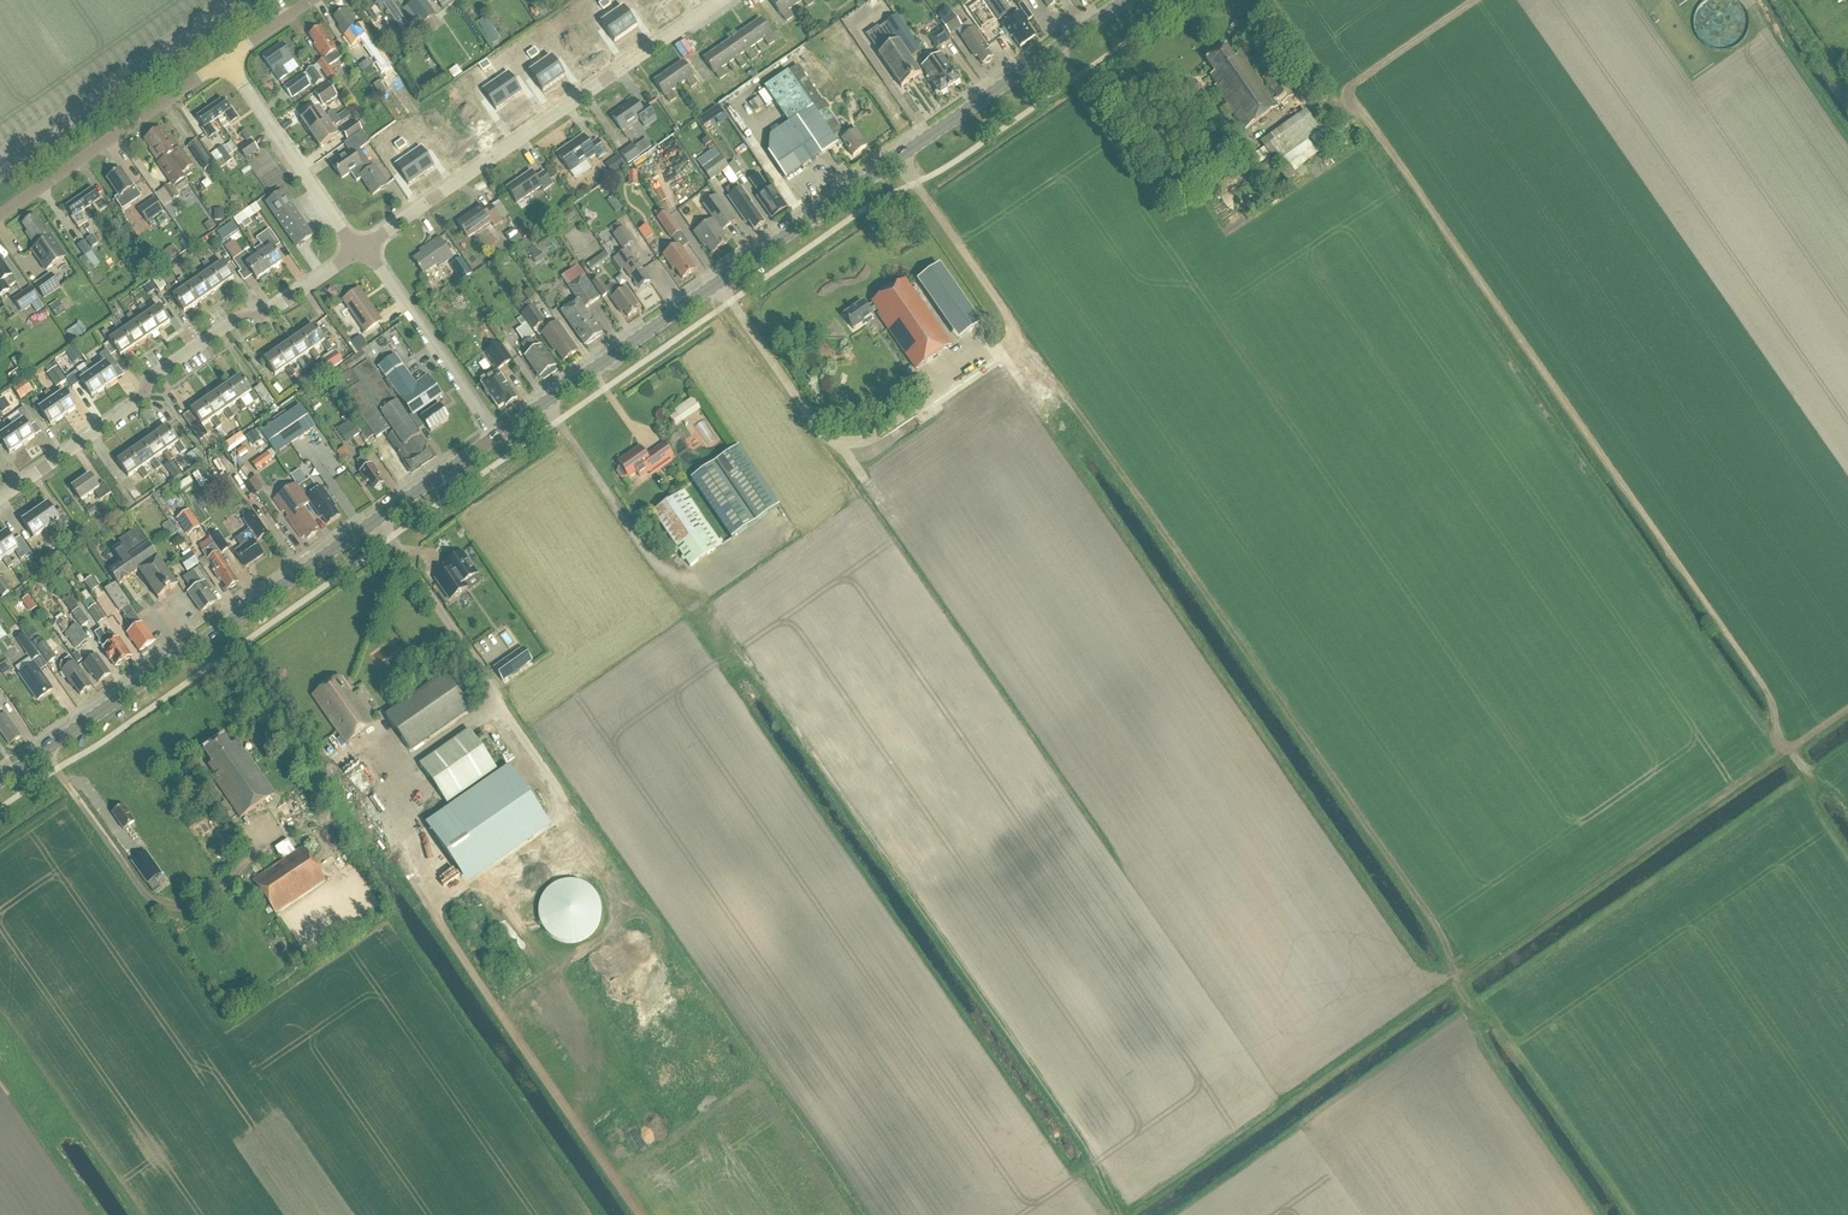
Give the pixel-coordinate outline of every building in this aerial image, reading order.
[(387,10),(383,4),(384,4),(385,4),(382,0),(362,0),(365,4),(362,6),(371,19),(378,14),(383,21),(386,19),(393,29),(399,31),(403,37),(413,31),(395,5),(388,10),(387,10)] [(421,28),(436,17),(424,0),(418,0),(407,8),(421,28)] [(603,3),(607,9),(611,6),(607,0),(603,3)] [(662,0),(645,0),(652,9),(663,2),(662,0)] [(999,22),(1009,15),(999,0),(990,0),(986,3),(999,22)] [(1048,9),(1059,1),(1058,0),(1042,0),(1048,9)] [(981,1),(967,10),(981,30),(995,21),(981,1)] [(607,9),(603,3),(599,6),(603,12),(607,9)] [(1022,4),(1018,7),(1028,21),(1032,19),(1022,4)] [(823,5),(819,8),(823,14),(827,11),(823,5)] [(529,11),(535,19),(538,16),(533,8),(529,11)] [(819,8),(815,11),(819,17),(823,14),(819,8)] [(623,9),(612,17),(626,36),(637,29),(623,9)] [(346,11),(334,19),(340,28),(339,30),(344,38),(358,28),(346,11)] [(1012,38),(1020,49),(1035,39),(1027,27),(1029,26),(1020,13),(1002,26),(1011,39),(1012,38)] [(941,23),(949,35),(961,26),(952,14),(941,23)] [(612,17),(601,25),(614,44),(626,36),(612,17)] [(877,29),(867,36),(880,55),(878,56),(901,89),(921,76),(910,60),(920,53),(897,18),(879,31),(877,29)] [(499,42),(487,19),(478,24),(491,47),(499,42)] [(314,47),(320,55),(324,61),(318,65),(328,81),(335,76),(329,67),(341,59),(336,52),(338,51),(321,28),(309,36),(315,46),(314,47)] [(583,66),(597,56),(584,38),(590,34),(586,28),(566,41),(583,66)] [(987,48),(975,29),(962,39),(974,57),(976,56),(983,67),(993,60),(985,49),(987,48)] [(943,30),(930,39),(937,50),(950,41),(943,30)] [(731,40),(718,49),(732,69),(745,60),(731,40)] [(282,46),(263,59),(279,82),(288,76),(286,72),(283,69),(293,62),(282,46)] [(548,50),(553,57),(557,55),(552,47),(548,50)] [(1214,74),(1210,77),(1216,87),(1214,88),(1244,132),(1277,109),(1241,56),(1234,60),(1225,48),(1205,62),(1214,74)] [(718,49),(706,58),(719,77),(732,69),(718,49)] [(535,50),(531,53),(535,59),(539,56),(535,50)] [(518,71),(524,67),(513,51),(507,55),(518,71)] [(531,53),(527,55),(531,61),(535,59),(531,53)] [(931,84),(939,96),(960,82),(952,71),(951,71),(940,55),(921,68),(932,84),(931,84)] [(706,58),(693,67),(706,86),(719,77),(706,58)] [(551,59),(540,67),(554,86),(565,78),(551,59)] [(358,68),(362,75),(372,68),(368,61),(358,68)] [(483,65),(487,71),(491,68),(487,62),(483,65)] [(456,77),(466,73),(462,64),(452,69),(456,77)] [(487,71),(483,65),(479,67),(483,73),(487,71)] [(540,67),(529,74),(543,94),(554,86),(540,67)] [(788,73),(764,89),(797,137),(769,156),(785,180),(820,156),(821,157),(837,146),(839,149),(844,145),(853,158),(866,149),(855,133),(851,127),(842,133),(797,67),(788,73)] [(304,73),(314,87),(321,82),(311,68),(304,73)] [(1262,79),(1263,80),(1264,80),(1282,105),(1294,97),(1275,70),(1262,79)] [(508,74),(495,83),(509,102),(522,93),(508,74)] [(282,89),(290,100),(308,87),(300,76),(282,89)] [(744,78),(740,81),(745,87),(748,85),(744,78)] [(473,93),(479,89),(474,81),(468,85),(473,93)] [(740,81),(736,84),(741,90),(745,87),(740,81)] [(495,83),(482,92),(496,111),(509,102),(495,83)] [(379,84),(373,88),(381,99),(387,95),(379,84)] [(327,85),(313,95),(318,101),(322,107),(336,97),(327,85)] [(726,87),(722,90),(726,96),(730,93),(726,87)] [(472,92),(466,96),(471,104),(477,100),(472,92)] [(223,101),(210,110),(218,120),(225,115),(231,124),(238,119),(231,109),(230,110),(223,101)] [(306,110),(311,115),(318,110),(322,107),(318,101),(306,110)] [(640,110),(634,102),(611,117),(622,132),(639,120),(644,128),(656,120),(646,106),(640,110)] [(1219,111),(1225,120),(1232,115),(1226,106),(1219,111)] [(448,115),(462,135),(473,127),(459,108),(448,115)] [(210,110),(197,119),(204,129),(203,129),(210,139),(217,134),(210,125),(218,120),(210,110)] [(301,122),(311,136),(337,118),(333,112),(328,115),(329,117),(325,120),(318,110),(311,115),(301,122)] [(462,135),(448,115),(437,123),(450,142),(462,135)] [(699,120),(707,130),(712,126),(705,115),(699,120)] [(311,136),(320,149),(338,138),(331,128),(335,125),(336,127),(341,124),(337,118),(311,136)] [(343,134),(347,141),(361,132),(357,125),(343,134)] [(1313,136),(1318,143),(1331,135),(1327,128),(1313,136)] [(242,133),(249,141),(255,137),(248,129),(242,133)] [(154,135),(185,180),(186,179),(182,175),(193,167),(183,152),(178,151),(170,138),(168,139),(161,130),(154,135)] [(416,131),(408,137),(414,145),(422,139),(416,131)] [(351,174),(354,180),(365,173),(366,174),(372,170),(360,151),(369,145),(362,133),(344,145),(350,154),(332,167),(342,180),(351,174)] [(152,154),(175,187),(185,180),(154,135),(146,140),(154,153),(152,154)] [(1227,149),(1218,136),(1212,140),(1220,153),(1227,149)] [(557,155),(570,174),(596,156),(598,160),(606,154),(597,141),(590,146),(583,137),(557,155)] [(705,149),(706,148),(709,151),(714,148),(708,139),(702,144),(705,149)] [(402,141),(398,144),(402,150),(406,147),(402,141)] [(211,166),(195,142),(187,148),(203,172),(211,166)] [(239,151),(246,161),(259,152),(252,142),(239,151)] [(398,153),(402,150),(398,144),(394,147),(398,153)] [(631,145),(620,153),(628,165),(639,156),(631,145)] [(222,148),(217,152),(226,166),(232,162),(222,148)] [(421,149),(408,158),(421,177),(434,168),(421,149)] [(618,156),(606,165),(613,176),(625,167),(618,156)] [(728,167),(721,156),(702,169),(711,181),(729,168),(728,167)] [(408,158),(395,167),(408,186),(421,177),(408,158)] [(735,162),(728,167),(729,168),(735,177),(742,172),(735,162)] [(362,180),(373,197),(387,187),(374,168),(372,170),(366,174),(365,173),(354,180),(357,183),(362,180)] [(728,169),(720,175),(724,179),(732,173),(728,169)] [(121,172),(108,181),(120,198),(116,201),(123,212),(142,199),(134,188),(133,189),(121,172)] [(519,181),(519,183),(507,191),(517,205),(541,188),(543,192),(552,186),(544,174),(536,179),(531,173),(519,181)] [(750,182),(760,197),(757,199),(771,220),(787,209),(772,188),(769,191),(758,176),(750,182)] [(169,184),(163,188),(172,201),(178,197),(169,184)] [(80,199),(88,210),(95,205),(101,214),(108,209),(101,200),(100,200),(93,190),(80,199)] [(1231,190),(1224,192),(1231,209),(1238,206),(1231,190)] [(750,205),(747,206),(738,192),(729,198),(739,212),(738,212),(744,222),(747,220),(754,231),(763,225),(750,205)] [(266,204),(297,248),(312,237),(282,193),(266,204)] [(711,255),(711,256),(721,249),(727,245),(724,240),(726,238),(722,232),(735,223),(734,222),(716,197),(703,206),(713,221),(693,235),(694,235),(704,250),(706,248),(711,255)] [(154,198),(138,209),(148,222),(164,211),(154,198)] [(613,198),(607,203),(611,208),(617,203),(613,198)] [(72,219),(79,229),(86,224),(80,215),(88,210),(80,199),(67,208),(74,218),(72,219)] [(485,212),(481,207),(457,224),(468,239),(491,223),(494,227),(501,222),(491,208),(485,212)] [(655,218),(669,239),(679,232),(665,211),(655,218)] [(215,212),(215,224),(225,224),(225,212),(215,212)] [(23,226),(31,237),(29,239),(37,250),(47,244),(54,255),(45,261),(51,271),(66,260),(52,240),(53,240),(45,228),(43,230),(35,218),(23,226)] [(115,232),(120,228),(115,221),(111,224),(115,232)] [(232,223),(217,234),(223,242),(238,231),(232,223)] [(623,229),(613,237),(623,251),(634,243),(623,229)] [(121,238),(125,245),(136,239),(131,231),(121,238)] [(260,256),(271,272),(283,264),(274,250),(280,246),(272,235),(270,233),(258,241),(260,244),(263,248),(257,252),(260,256)] [(93,237),(87,241),(92,249),(98,245),(93,237)] [(439,240),(423,250),(425,253),(413,261),(423,275),(436,266),(438,269),(452,259),(439,240)] [(84,243),(77,247),(84,258),(85,257),(85,258),(91,254),(84,243)] [(674,269),(682,281),(692,274),(692,273),(696,271),(679,246),(663,257),(673,271),(674,269)] [(174,247),(165,252),(170,260),(179,255),(174,247)] [(632,279),(639,290),(650,282),(635,261),(633,263),(626,252),(613,260),(621,272),(624,270),(631,280),(632,279)] [(271,272),(260,256),(252,262),(246,253),(243,255),(234,262),(241,273),(247,268),(257,282),(271,272)] [(530,259),(537,268),(545,262),(538,253),(530,259)] [(84,258),(78,262),(87,275),(94,270),(85,258),(85,257),(84,258)] [(10,292),(8,290),(16,285),(11,278),(12,277),(0,260),(0,299),(10,292)] [(210,273),(221,289),(234,280),(223,264),(213,271),(207,262),(203,265),(209,274),(210,273)] [(920,286),(947,325),(970,310),(942,270),(920,286)] [(198,282),(209,297),(221,289),(210,273),(209,274),(201,279),(195,271),(190,274),(196,283),(198,282)] [(571,307),(566,300),(557,307),(585,347),(601,336),(584,310),(599,300),(584,277),(580,280),(573,271),(561,279),(578,302),(571,307)] [(168,288),(160,277),(152,282),(161,293),(168,288)] [(61,290),(52,278),(36,288),(45,301),(61,290)] [(185,290),(196,306),(209,297),(198,282),(196,283),(189,288),(183,279),(178,282),(184,291),(185,290)] [(607,295),(620,315),(623,313),(627,319),(637,312),(635,309),(638,307),(626,290),(618,295),(612,286),(606,290),(599,281),(592,285),(602,299),(607,295)] [(843,317),(853,331),(872,317),(871,315),(877,311),(880,315),(878,317),(916,371),(950,347),(905,281),(872,304),(873,306),(867,310),(862,304),(843,317)] [(150,284),(143,288),(147,293),(153,289),(150,284)] [(174,299),(184,314),(196,306),(185,290),(184,291),(176,296),(170,288),(166,291),(172,300),(174,299)] [(14,302),(22,313),(39,300),(32,289),(14,302)] [(342,302),(364,334),(381,322),(359,290),(342,302)] [(65,313),(58,303),(50,309),(57,319),(65,313)] [(146,317),(157,333),(170,324),(159,308),(149,315),(143,306),(139,309),(145,318),(146,317)] [(531,306),(519,315),(530,331),(543,323),(531,306)] [(134,326),(145,341),(157,333),(146,317),(145,318),(137,323),(131,315),(126,318),(133,327),(134,326)] [(524,325),(519,319),(516,322),(520,328),(524,325)] [(122,334),(133,350),(145,341),(134,326),(133,327),(125,332),(119,323),(114,326),(120,335),(122,334)] [(554,353),(555,352),(562,363),(577,353),(557,324),(541,334),(554,353)] [(524,345),(521,346),(527,356),(525,358),(539,380),(555,369),(540,347),(537,349),(531,340),(534,338),(526,326),(516,332),(524,345)] [(314,327),(301,336),(312,351),(314,350),(321,345),(327,354),(332,351),(326,341),(324,342),(314,327)] [(110,343),(120,358),(133,350),(122,334),(120,335),(113,340),(107,332),(102,335),(108,344),(110,343)] [(301,336),(289,344),(300,360),(301,359),(309,354),(315,362),(320,359),(314,350),(312,351),(301,336)] [(352,346),(358,354),(368,347),(362,339),(352,346)] [(288,368),(289,367),(297,362),(303,371),(307,368),(301,359),(300,360),(289,344),(277,353),(288,368)] [(486,354),(498,372),(511,362),(499,345),(486,354)] [(65,353),(70,359),(78,353),(74,347),(65,353)] [(93,374),(104,390),(117,381),(111,373),(118,368),(106,352),(99,357),(105,366),(96,372),(90,363),(85,367),(91,375),(93,374)] [(326,363),(332,371),(348,360),(342,352),(326,363)] [(363,352),(331,374),(331,375),(336,382),(369,361),(363,352)] [(157,353),(151,357),(157,367),(163,363),(157,353)] [(285,371),(291,379),(295,376),(289,367),(288,368),(277,353),(264,362),(275,377),(285,371)] [(439,409),(438,409),(434,402),(441,397),(428,377),(415,385),(395,357),(379,368),(399,397),(398,398),(411,417),(409,419),(419,432),(426,427),(431,434),(448,422),(439,409)] [(387,439),(411,474),(434,458),(420,437),(420,438),(397,404),(396,404),(368,363),(337,384),(338,385),(376,440),(385,434),(388,438),(387,439)] [(59,368),(50,375),(59,389),(69,382),(59,368)] [(81,383),(91,399),(104,390),(93,374),(91,375),(84,381),(78,372),(73,375),(79,384),(81,383)] [(504,406),(506,409),(516,401),(497,374),(490,379),(488,376),(480,381),(482,384),(480,385),(498,411),(504,406)] [(326,378),(333,390),(336,388),(335,387),(338,385),(337,384),(336,382),(331,375),(326,378)] [(240,378),(228,387),(239,402),(240,401),(248,396),(254,404),(259,401),(252,392),(251,393),(240,378)] [(24,381),(12,390),(19,400),(31,392),(24,381)] [(254,391),(263,403),(270,398),(262,386),(254,391)] [(226,389),(216,395),(227,411),(228,410),(236,404),(242,413),(246,410),(240,401),(239,402),(228,387),(226,389)] [(49,392),(44,395),(50,404),(52,403),(63,419),(76,410),(65,394),(55,401),(49,392)] [(216,395),(204,404),(214,419),(216,418),(224,413),(230,421),(234,418),(228,410),(227,411),(216,395)] [(36,400),(32,403),(38,413),(40,412),(50,427),(63,419),(52,403),(50,404),(43,409),(36,400)] [(5,401),(0,405),(0,411),(4,417),(12,412),(5,401)] [(183,418),(200,442),(208,436),(202,428),(211,421),(217,430),(222,427),(216,418),(214,419),(204,404),(191,412),(191,413),(183,418)] [(262,436),(275,455),(315,428),(301,408),(262,436)] [(5,422),(22,447),(34,438),(28,429),(35,425),(24,409),(17,413),(23,422),(14,429),(8,420),(5,422)] [(707,419),(699,424),(711,443),(718,439),(707,419)] [(9,456),(22,447),(5,422),(3,423),(9,432),(1,438),(0,435),(0,449),(3,447),(9,456)] [(352,424),(337,433),(345,444),(359,435),(352,424)] [(167,429),(155,437),(166,453),(167,452),(175,447),(181,455),(185,452),(179,443),(177,444),(167,429)] [(255,432),(246,438),(252,447),(261,441),(255,432)] [(240,434),(222,446),(228,455),(246,443),(240,434)] [(155,437),(143,446),(153,461),(155,460),(163,455),(169,464),(173,460),(167,452),(166,453),(155,437)] [(628,478),(629,479),(637,474),(640,479),(651,471),(652,472),(673,457),(664,445),(646,458),(640,449),(618,464),(621,468),(618,470),(617,473),(622,480),(625,480),(628,478)] [(141,470),(143,469),(150,463),(156,472),(161,469),(155,460),(153,461),(143,446),(130,454),(141,470)] [(738,447),(690,480),(731,540),(779,507),(738,447)] [(199,448),(188,456),(194,464),(205,455),(199,448)] [(236,453),(239,458),(240,460),(248,454),(243,448),(236,453)] [(345,448),(337,454),(342,462),(351,456),(345,448)] [(138,472),(144,481),(149,477),(143,469),(141,470),(130,454),(117,463),(128,479),(138,472)] [(267,454),(252,465),(256,472),(272,461),(267,454)] [(240,460),(239,458),(237,459),(234,462),(239,470),(244,466),(240,460)] [(360,474),(365,482),(366,481),(374,492),(383,486),(377,478),(379,477),(371,466),(370,467),(364,458),(357,463),(363,472),(360,474)] [(661,469),(665,476),(674,470),(669,464),(661,469)] [(253,477),(259,491),(266,488),(261,474),(253,477)] [(94,494),(100,502),(110,495),(103,485),(98,489),(90,477),(72,490),(81,503),(94,494)] [(309,480),(298,488),(306,499),(307,499),(312,507),(320,519),(322,518),(328,526),(339,518),(334,510),(335,509),(321,488),(317,491),(309,480)] [(295,487),(274,502),(301,540),(305,538),(307,541),(316,534),(314,531),(317,529),(303,509),(308,505),(295,487)] [(652,514),(690,568),(721,547),(684,492),(652,514)] [(48,505),(35,514),(47,531),(49,530),(56,524),(62,532),(72,525),(61,509),(54,514),(48,505)] [(86,511),(90,517),(97,512),(94,507),(86,511)] [(177,520),(189,538),(202,529),(190,512),(177,520)] [(47,531),(35,514),(23,523),(34,539),(43,532),(50,541),(54,538),(49,530),(47,531)] [(241,550),(235,554),(245,569),(263,557),(253,542),(256,540),(257,542),(268,535),(254,515),(243,522),(249,531),(235,541),(241,550)] [(178,534),(170,523),(163,528),(171,539),(178,534)] [(229,525),(213,532),(220,549),(230,544),(225,532),(231,530),(229,525)] [(130,578),(139,572),(158,559),(148,546),(137,530),(119,542),(122,546),(113,552),(122,565),(109,573),(118,586),(119,586),(119,587),(131,579),(130,578)] [(11,568),(14,566),(8,558),(14,553),(19,561),(24,558),(25,560),(32,556),(20,538),(13,542),(7,534),(0,539),(0,551),(11,568)] [(202,554),(214,571),(212,573),(218,581),(220,579),(228,590),(237,584),(224,565),(219,558),(220,556),(213,546),(202,554)] [(663,555),(669,562),(676,556),(670,549),(663,555)] [(180,562),(189,574),(202,565),(191,550),(184,555),(185,558),(180,562)] [(9,570),(11,568),(0,551),(0,562),(2,560),(9,570)] [(436,581),(443,590),(450,602),(467,590),(464,585),(477,576),(471,568),(472,568),(468,562),(467,562),(462,554),(457,557),(456,556),(449,562),(449,563),(445,566),(449,572),(436,581)] [(158,559),(139,572),(158,601),(160,600),(159,600),(166,596),(171,593),(171,592),(177,588),(178,588),(158,559)] [(188,594),(201,613),(215,603),(209,593),(212,591),(206,582),(203,584),(194,572),(184,579),(192,591),(188,594)] [(93,577),(84,583),(91,594),(100,588),(93,577)] [(13,591),(4,578),(0,580),(0,591),(4,597),(13,591)] [(124,617),(123,618),(132,630),(126,634),(133,644),(134,643),(140,653),(154,643),(147,634),(148,633),(142,624),(141,624),(128,606),(129,606),(115,584),(104,591),(119,612),(120,612),(124,617)] [(22,602),(27,609),(34,604),(29,597),(22,602)] [(89,612),(88,613),(98,625),(107,620),(97,605),(88,611),(89,612)] [(81,610),(74,615),(83,629),(91,624),(81,610)] [(59,618),(67,628),(73,623),(65,613),(59,618)] [(10,635),(4,624),(0,626),(0,641),(10,635)] [(78,625),(66,634),(77,650),(89,641),(78,625)] [(104,636),(123,663),(131,658),(118,639),(116,641),(110,632),(104,636)] [(103,650),(115,668),(123,663),(104,636),(99,639),(105,648),(103,650)] [(537,638),(533,641),(540,653),(544,650),(537,638)] [(23,649),(33,662),(40,657),(31,644),(23,649)] [(48,644),(38,650),(49,667),(58,661),(48,644)] [(523,650),(494,670),(503,683),(532,662),(523,650)] [(93,676),(98,684),(110,675),(97,656),(84,666),(92,677),(93,676)] [(91,688),(74,664),(73,664),(72,662),(70,663),(72,665),(61,673),(72,689),(74,688),(80,696),(91,688)] [(20,676),(37,701),(52,691),(35,666),(20,676)] [(470,711),(446,677),(386,718),(410,752),(470,711)] [(340,678),(313,697),(347,746),(375,726),(353,696),(352,696),(340,678)] [(0,715),(0,731),(9,745),(21,738),(6,715),(2,718),(0,715)] [(419,766),(443,800),(447,805),(496,771),(469,731),(419,766)] [(237,742),(230,747),(224,738),(204,752),(212,764),(209,767),(215,776),(212,778),(241,820),(275,796),(237,742)] [(510,769),(426,827),(461,876),(544,819),(510,769)] [(299,805),(318,791),(312,784),(294,797),(299,805)] [(123,831),(135,823),(123,807),(112,814),(123,831)] [(289,837),(278,845),(285,857),(297,850),(289,837)] [(253,882),(275,915),(325,881),(303,849),(253,882)] [(146,853),(132,863),(147,885),(161,875),(146,853)] [(598,1130),(630,1110),(626,1105),(595,1125),(598,1130)]
